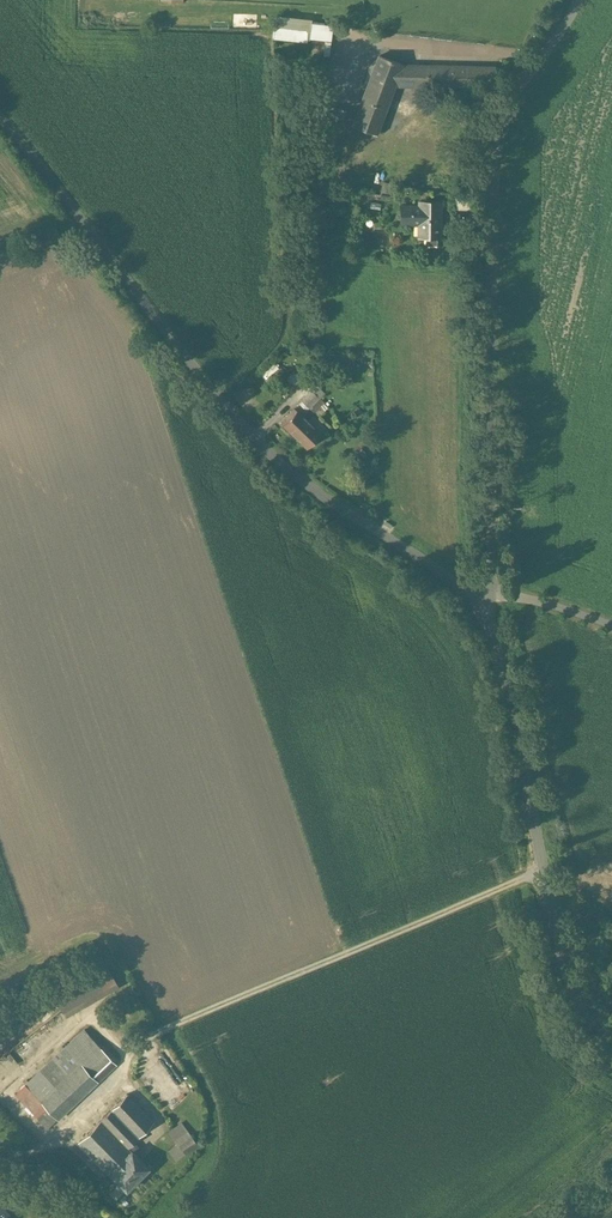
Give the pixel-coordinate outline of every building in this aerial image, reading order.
[(309,28),(278,25),(276,45),(307,48),(309,28)] [(379,56),(376,64),(375,64),(371,74),(372,75),(354,124),(377,132),(394,86),(402,66),(402,64),(379,56)] [(433,67),(402,66),(394,86),(432,87),(432,77),(433,67)] [(454,67),(433,67),(432,77),(432,87),(453,87),(454,67)] [(494,68),(454,67),(453,87),(493,88),(494,68)] [(377,132),(354,124),(353,123),(350,140),(353,140),(345,180),(371,185),(374,168),(373,168),(379,133),(377,132)] [(441,202),(424,202),(424,206),(401,206),(401,224),(424,224),(424,237),(425,237),(439,238),(440,238),(441,202)] [(439,238),(425,237),(425,246),(439,247),(439,238)] [(311,391),(302,401),(309,408),(319,399),(311,391)] [(320,434),(294,409),(281,422),(307,447),(320,434)] [(85,1030),(26,1085),(40,1100),(68,1075),(60,1066),(73,1054),(98,1081),(116,1064),(85,1030)] [(68,1075),(40,1100),(48,1109),(58,1119),(98,1081),(73,1054),(60,1066),(68,1075)] [(26,1085),(25,1084),(15,1093),(38,1118),(48,1109),(40,1100),(26,1085)] [(127,1095),(78,1141),(109,1173),(130,1153),(127,1149),(154,1123),(127,1095)] [(38,1118),(47,1129),(58,1119),(48,1109),(38,1118)] [(191,1136),(179,1145),(185,1153),(197,1145),(191,1136)] [(130,1153),(109,1173),(125,1190),(147,1170),(130,1153)] [(0,1201),(0,1214),(4,1217),(12,1217),(20,1210),(5,1196),(0,1201)]
